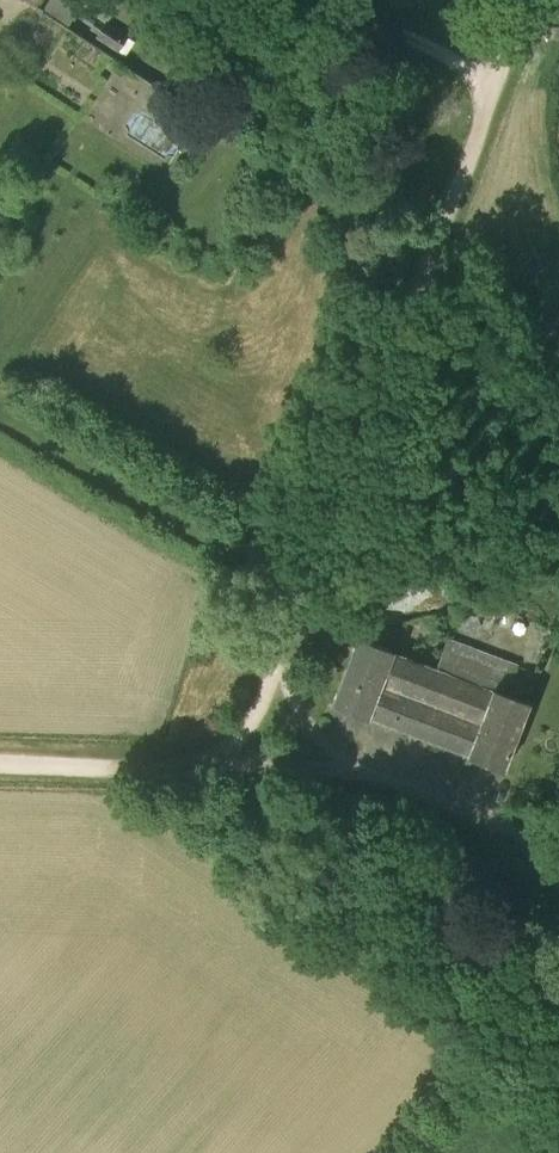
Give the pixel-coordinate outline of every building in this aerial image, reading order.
[(96,20),(87,14),(83,21),(91,26),(89,29),(97,34),(95,36),(118,52),(129,35),(107,21),(105,24),(97,19),(96,20)] [(179,120),(186,108),(163,93),(156,105),(179,120)] [(437,666),(358,636),(332,702),(504,768),(530,701),(507,693),(518,665),(448,638),(437,666)]
